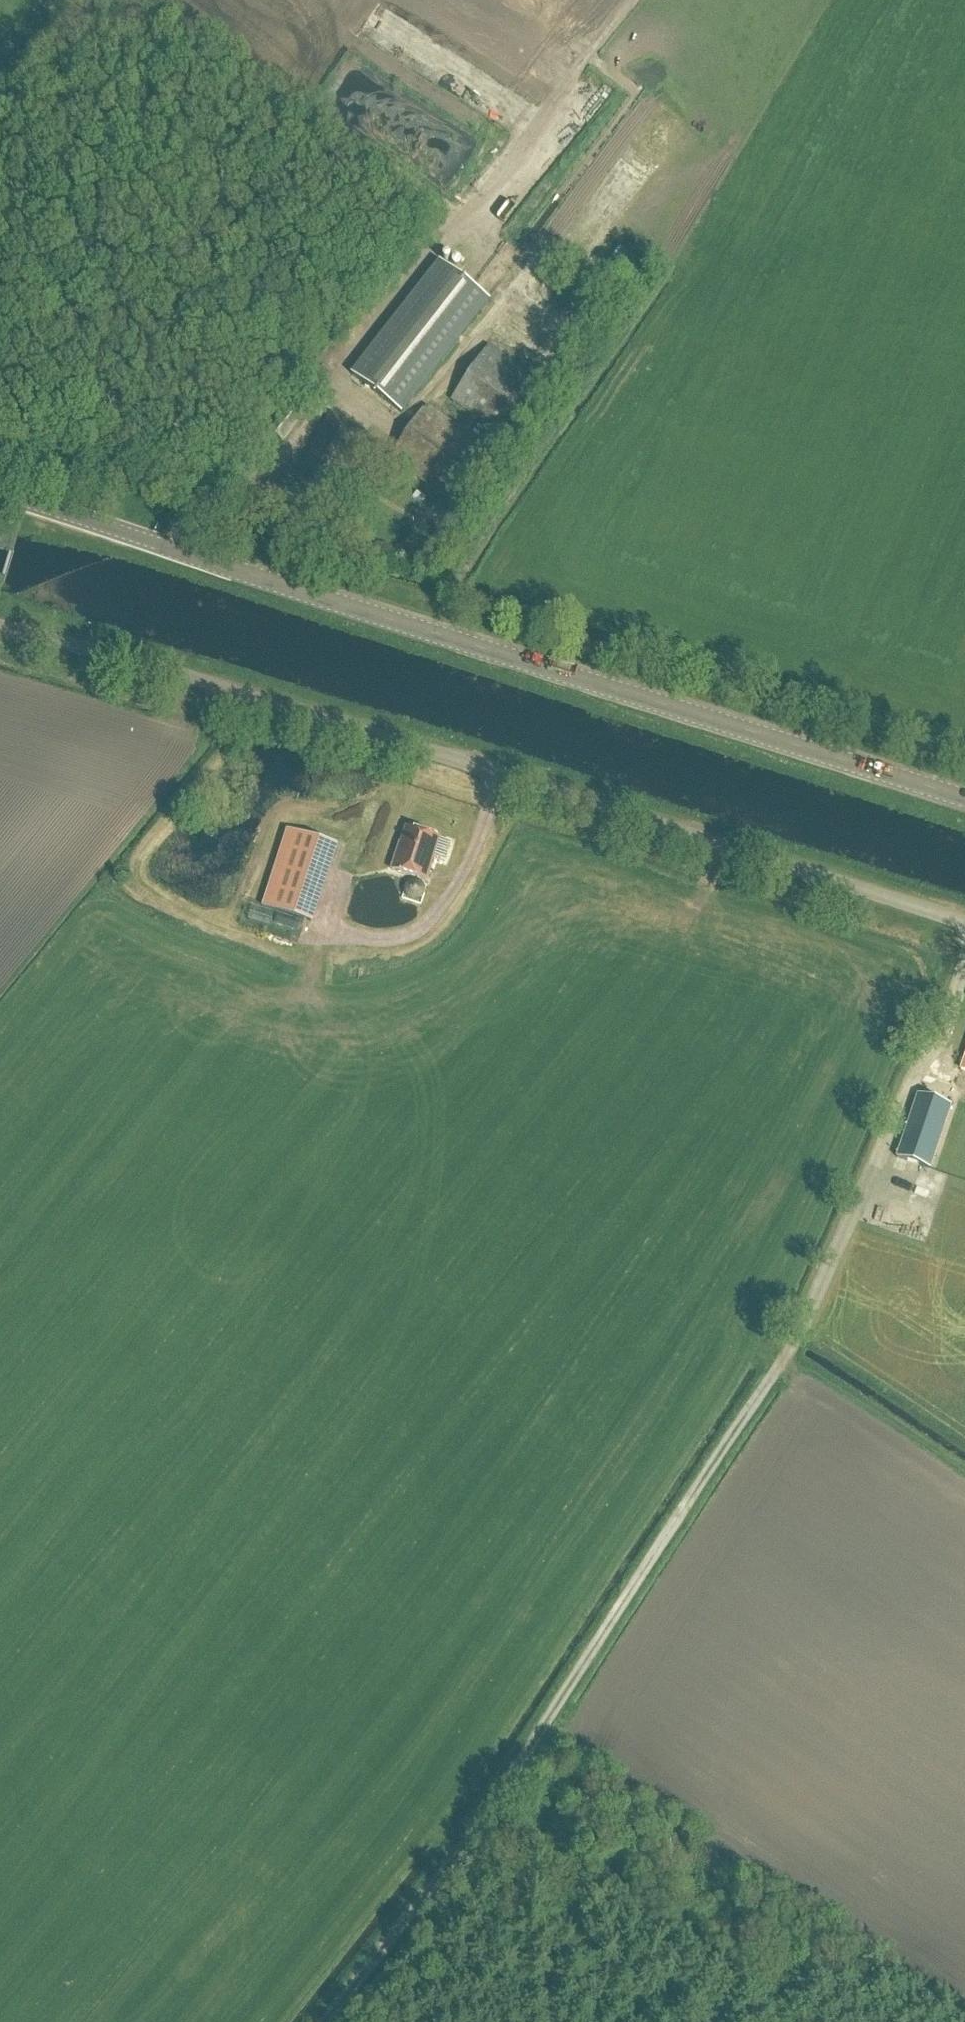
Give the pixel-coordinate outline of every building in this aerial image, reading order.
[(401,416),(491,301),(439,261),(350,377),(401,416)] [(511,443),(550,388),(488,347),(451,402),(511,443)] [(285,443),(309,412),(296,401),(271,432),(285,443)] [(465,512),(502,458),(426,406),(393,455),(401,461),(397,467),(465,512)] [(178,411),(175,422),(185,426),(189,414),(178,411)] [(439,841),(406,830),(398,853),(397,853),(391,871),(427,882),(434,859),(446,863),(452,845),(439,841)] [(315,925),(341,849),(292,833),(266,908),(315,925)] [(927,1099),(905,1162),(938,1173),(960,1110),(927,1099)]
